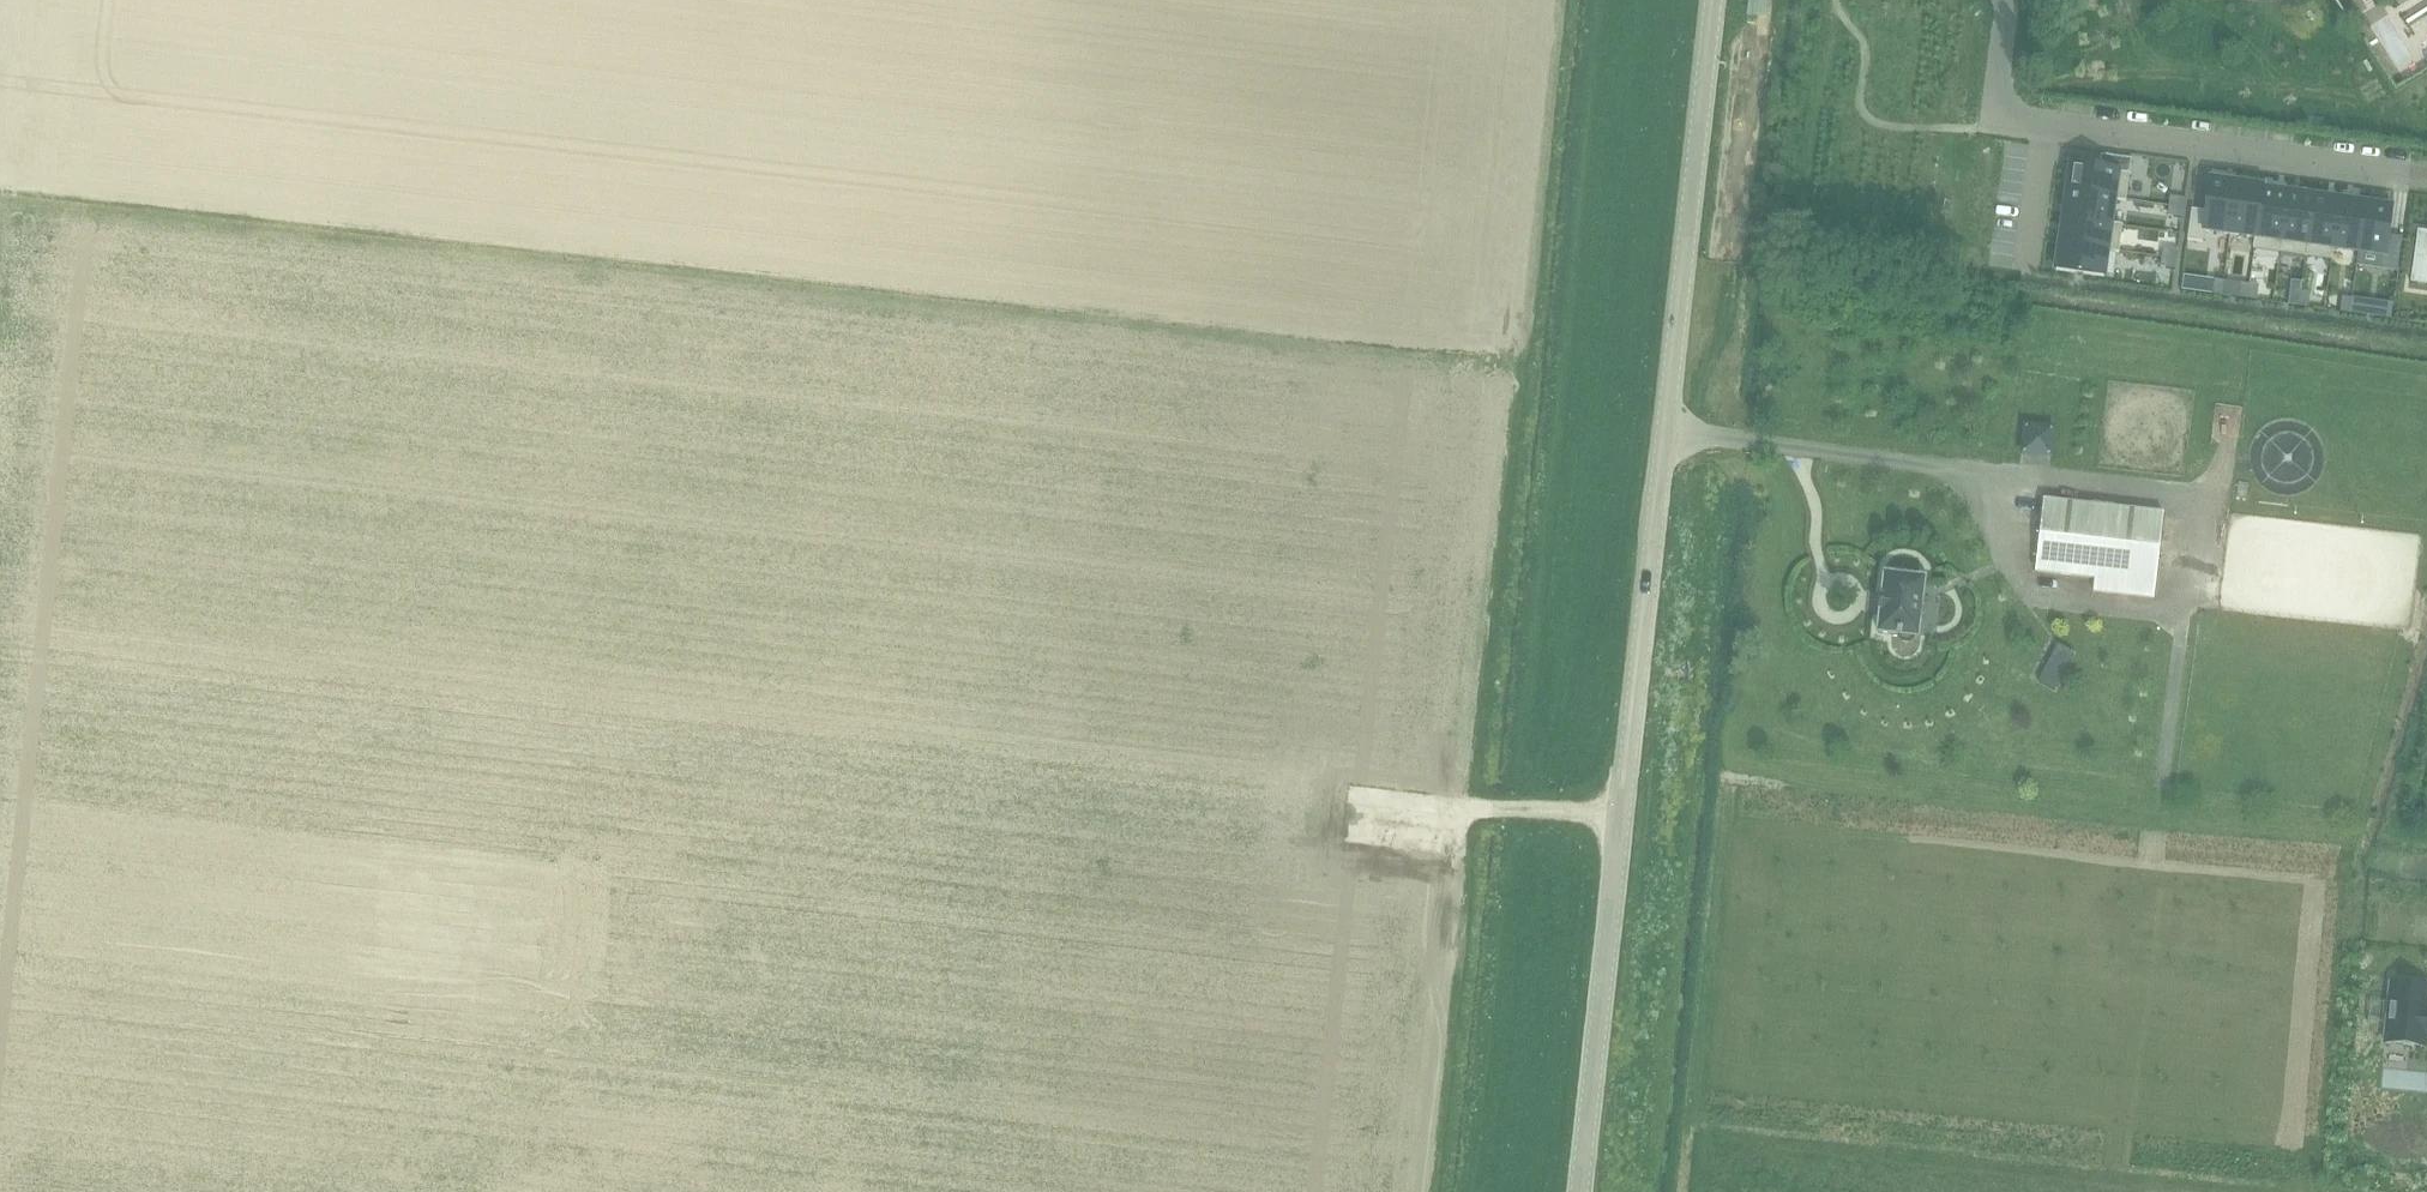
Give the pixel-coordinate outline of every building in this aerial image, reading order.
[(2069,164),(2065,192),(2118,200),(2127,201),(2131,173),(2122,172),(2069,164)] [(2192,210),(2188,239),(2204,242),(2205,233),(2229,236),(2236,183),(2210,179),(2205,212),(2192,210)] [(2236,183),(2229,236),(2256,240),(2263,189),(2263,187),(2236,183)] [(2256,240),(2254,250),(2280,253),(2282,244),(2289,192),(2263,189),(2256,240)] [(2065,192),(2061,217),(2114,225),(2118,200),(2065,192)] [(2282,244),(2280,253),(2306,257),(2308,248),(2315,196),(2289,192),(2282,244)] [(2308,248),(2306,257),(2332,261),(2334,251),(2341,200),(2315,196),(2308,248)] [(2171,197),(2169,207),(2183,209),(2185,199),(2171,197)] [(2341,200),(2334,251),(2360,255),(2367,204),(2341,200)] [(2367,204),(2360,255),(2386,259),(2393,207),(2367,204)] [(2169,207),(2168,217),(2182,219),(2183,209),(2169,207)] [(2061,217),(2057,245),(2110,253),(2119,254),(2123,226),(2114,225),(2061,217)] [(2411,283),(2426,285),(2426,232),(2418,231),(2411,283)] [(2057,245),(2053,272),(2106,280),(2110,253),(2057,245)] [(2163,249),(2162,258),(2176,260),(2178,251),(2163,249)] [(2162,258),(2160,268),(2175,270),(2176,260),(2162,258)] [(2214,281),(2212,295),(2221,296),(2223,282),(2214,281)] [(2292,281),(2289,305),(2299,306),(2301,292),(2302,282),(2292,281)] [(2240,285),(2238,299),(2248,300),(2250,286),(2240,285)] [(2250,286),(2248,300),(2257,301),(2259,287),(2250,286)] [(2301,292),(2299,306),(2309,307),(2311,293),(2301,292)] [(2343,297),(2341,312),(2350,313),(2352,299),(2343,297)] [(2350,313),(2350,314),(2360,316),(2367,316),(2370,300),(2353,298),(2352,299),(2350,313)] [(2166,513),(2045,499),(2037,575),(2097,581),(2095,594),(2156,601),(2166,513)] [(1922,641),(1929,578),(1885,573),(1882,597),(1883,597),(1881,612),(1880,611),(1878,636),(1900,638),(1900,640),(1903,644),(1912,645),(1916,642),(1916,640),(1922,641)] [(2385,1045),(2426,1049),(2426,1039),(2426,987),(2391,983),(2385,1045)]
